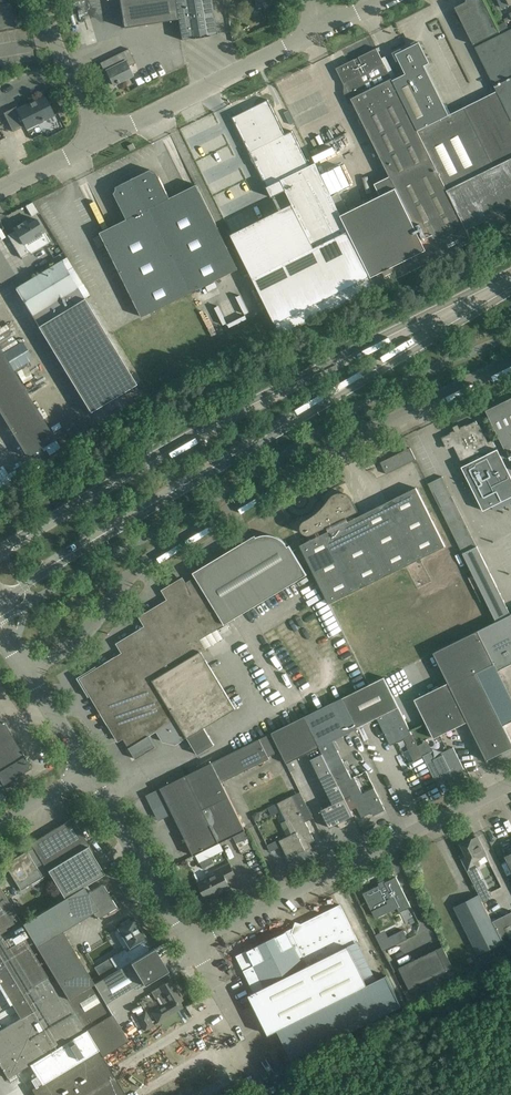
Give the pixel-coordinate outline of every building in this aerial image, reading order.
[(124,28),(178,19),(177,10),(175,0),(119,0),(124,28)] [(177,10),(178,19),(181,40),(217,34),(211,0),(175,0),(177,10)] [(274,0),(255,0),(256,8),(275,5),(274,0)] [(455,7),(474,45),(500,32),(484,0),(467,0),(466,2),(455,7)] [(5,30),(15,28),(10,2),(1,4),(0,4),(0,31),(5,30)] [(497,91),(510,120),(510,29),(475,47),(497,91)] [(418,131),(449,115),(425,66),(430,63),(420,42),(396,54),(406,74),(393,80),(418,131)] [(358,250),(377,288),(472,241),(466,230),(418,131),(393,80),(377,48),(337,68),(349,93),(346,94),(348,100),(351,98),(390,176),(375,183),(381,195),(341,215),(358,250)] [(135,63),(128,49),(100,63),(105,74),(107,73),(113,85),(132,76),(128,67),(135,63)] [(418,131),(466,230),(510,207),(510,120),(497,91),(449,115),(418,131)] [(44,96),(17,109),(16,107),(3,113),(13,132),(25,126),(26,128),(54,115),(44,96)] [(260,220),(231,234),(280,336),(281,335),(358,298),(377,288),(357,250),(340,216),(315,163),(309,166),(292,131),(285,134),(268,99),(232,117),(250,153),(255,150),(258,155),(256,156),(257,167),(257,168),(272,198),(286,191),(304,228),(273,244),(260,220)] [(159,176),(157,172),(156,172),(155,172),(153,172),(152,171),(151,170),(147,171),(120,185),(116,187),(116,188),(116,189),(116,190),(115,192),(114,193),(116,197),(127,219),(100,233),(142,317),(238,269),(197,185),(170,198),(159,176)] [(33,215),(38,212),(33,202),(27,205),(33,215)] [(14,230),(7,235),(21,258),(28,254),(28,255),(50,242),(44,232),(42,229),(36,219),(28,224),(26,221),(13,228),(14,230)] [(61,260),(32,278),(15,288),(37,326),(84,298),(61,260)] [(135,385),(84,298),(37,326),(38,327),(37,327),(89,413),(135,385)] [(0,348),(0,413),(27,457),(55,440),(0,348)] [(510,477),(510,398),(486,410),(500,438),(493,441),(497,450),(510,477)] [(497,450),(493,441),(488,444),(476,421),(460,429),(458,426),(454,428),(455,431),(442,438),(447,449),(454,446),(464,466),(461,467),(497,450)] [(416,459),(410,448),(381,462),(386,474),(416,459)] [(497,450),(461,467),(483,511),(510,497),(510,477),(497,450)] [(497,622),(510,615),(442,476),(428,483),(478,584),(497,622)] [(446,547),(417,488),(354,519),(352,515),(359,511),(353,499),(352,498),(352,497),(351,496),(350,496),(348,494),(347,494),(346,493),(344,492),(343,492),(342,492),(340,492),(339,492),(338,492),(337,493),(336,493),(335,494),(334,494),(333,495),(332,495),(331,496),(330,497),(327,502),(324,506),(320,509),(317,512),(313,515),(309,518),(304,521),(302,523),(301,525),(301,528),(302,530),(303,533),(305,534),(313,533),(327,526),(329,530),(300,545),(329,604),(446,547)] [(98,675),(88,680),(94,690),(89,693),(118,740),(123,738),(129,748),(136,759),(156,747),(149,736),(157,731),(163,741),(175,744),(187,737),(198,755),(215,745),(204,728),(236,709),(201,652),(206,649),(200,640),(307,575),(289,545),(288,546),(285,543),(282,540),(279,538),(275,536),(271,535),(267,535),(262,535),(258,536),(255,538),(246,543),(245,541),(194,572),(193,573),(196,577),(185,583),(183,578),(163,590),(169,600),(140,617),(146,627),(118,644),(123,653),(95,670),(98,675)] [(498,671),(510,664),(510,615),(497,622),(478,631),(495,665),(498,671)] [(478,631),(434,653),(448,682),(448,683),(467,722),(468,722),(487,761),(488,760),(488,759),(510,748),(510,741),(476,672),(493,664),(494,665),(495,665),(478,631)] [(342,699),(357,728),(377,718),(390,745),(412,734),(384,678),(342,699)] [(434,738),(467,722),(448,683),(415,699),(434,738)] [(357,728),(342,699),(305,717),(320,747),(333,740),(357,728)] [(3,785),(31,768),(0,716),(0,780),(3,785)] [(325,757),(320,747),(305,717),(272,734),(280,751),(291,771),(295,769),(291,761),(308,753),(334,803),(321,810),(330,827),(338,824),(340,828),(348,824),(346,820),(354,816),(345,799),(345,798),(338,784),(325,757)] [(280,751),(272,734),(211,763),(221,783),(270,759),(269,757),(280,751)] [(416,742),(407,747),(414,761),(423,756),(416,742)] [(464,769),(453,747),(441,753),(442,755),(433,759),(430,753),(423,756),(435,779),(441,776),(444,780),(453,776),(453,775),(464,769)] [(352,778),(338,750),(325,757),(338,784),(352,778)] [(186,776),(146,795),(159,821),(173,814),(194,856),(244,831),(221,783),(215,770),(211,763),(186,776)] [(282,775),(275,763),(236,782),(242,795),(282,775)] [(352,778),(338,784),(345,798),(345,799),(351,810),(357,807),(362,817),(375,811),(377,814),(385,810),(374,788),(362,793),(354,777),(352,778)] [(279,840),(268,846),(270,852),(282,846),(288,858),(305,850),(303,846),(315,840),(310,830),(297,805),(292,796),(278,803),(286,820),(281,822),(288,836),(279,840)] [(68,896),(98,877),(104,874),(96,861),(98,860),(72,818),(31,843),(35,851),(44,865),(49,873),(65,898),(68,896)] [(235,836),(241,848),(252,842),(246,830),(235,836)] [(467,856),(461,859),(474,885),(483,881),(476,867),(481,865),(478,859),(486,855),(476,837),(462,844),(467,856)] [(21,890),(49,873),(44,865),(35,851),(29,855),(27,851),(5,864),(21,890)] [(211,857),(200,862),(203,868),(214,863),(211,857)] [(236,876),(230,864),(214,872),(215,874),(198,883),(206,899),(230,887),(227,880),(236,876)] [(68,896),(82,919),(93,913),(97,919),(116,907),(103,884),(88,893),(84,886),(98,877),(68,896)] [(411,907),(396,877),(363,893),(371,910),(381,905),(393,899),(400,912),(411,907)] [(68,999),(52,973),(36,947),(22,924),(9,901),(0,887),(0,985),(20,1018),(0,1030),(0,1066),(7,1078),(30,1065),(41,1084),(32,1089),(35,1094),(126,1094),(102,1056),(68,999)] [(488,891),(480,896),(483,902),(491,897),(488,891)] [(503,942),(479,895),(454,907),(478,955),(503,942)] [(82,919),(68,896),(65,898),(22,924),(36,947),(52,973),(68,999),(94,983),(62,931),(82,919)] [(254,992),(249,995),(269,1035),(278,1030),(293,1060),(402,1006),(387,975),(367,985),(349,947),(358,942),(340,905),(294,927),(236,956),(254,992)] [(493,921),(509,954),(510,953),(510,912),(493,921)] [(153,948),(153,947),(148,950),(142,939),(145,937),(134,919),(131,921),(129,918),(120,924),(121,927),(114,931),(124,949),(110,958),(117,970),(153,948)] [(403,930),(395,934),(400,943),(407,939),(403,930)] [(453,967),(443,946),(437,949),(399,968),(410,989),(447,970),(453,967)] [(68,999),(102,1056),(129,1039),(113,1014),(106,1004),(135,986),(137,989),(143,985),(167,971),(153,948),(117,970),(94,983),(68,999)] [(159,987),(151,992),(155,999),(159,996),(164,1005),(152,1012),(158,1022),(173,1013),(183,1008),(179,1002),(182,1000),(170,980),(161,986),(159,987)] [(154,1025),(145,1011),(136,1017),(144,1031),(154,1025)]
